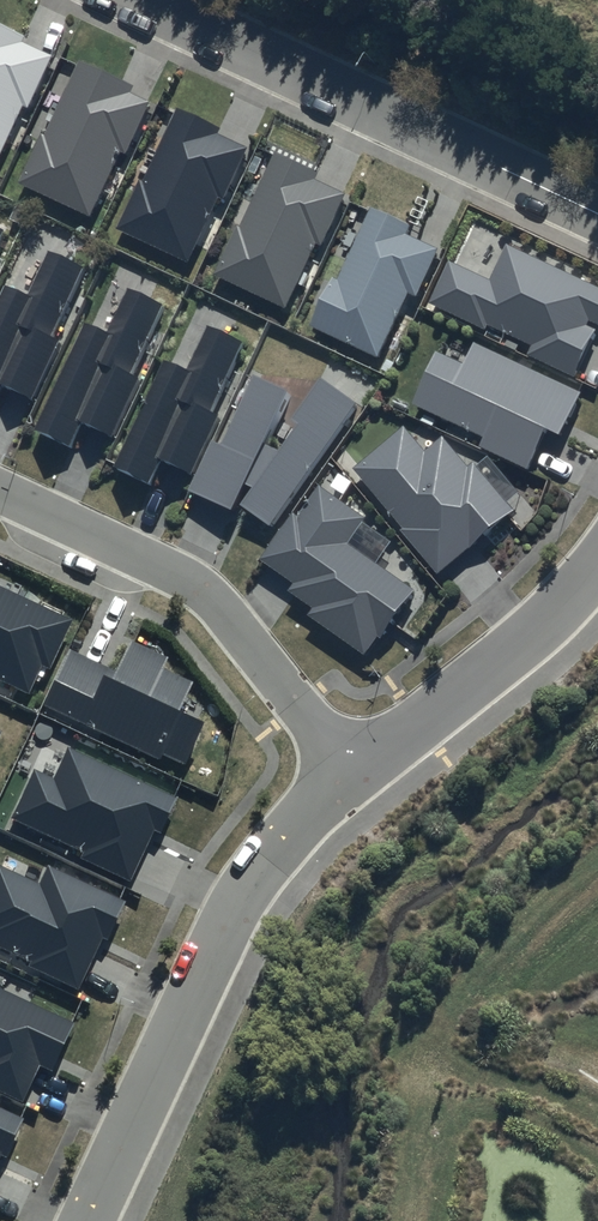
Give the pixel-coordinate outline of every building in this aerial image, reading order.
[(0,25),(0,149),(21,104),(26,107),(50,56),(22,42),(25,37),(0,25)] [(122,82),(78,61),(45,132),(41,131),(17,181),(88,214),(118,149),(124,152),(148,101),(120,87),(122,82)] [(221,128),(177,107),(144,178),(140,177),(116,227),(187,260),(217,195),(223,198),(247,146),(218,133),(221,128)] [(318,174),(274,153),(241,225),(237,223),(213,274),(284,307),(315,241),(320,244),(344,193),(316,179),(318,174)] [(410,224),(370,206),(336,279),(331,276),(309,324),(379,357),(410,292),(415,294),(436,249),(405,234),(410,224)] [(448,258),(426,303),(484,331),(488,324),(532,345),(527,355),(574,378),(597,328),(597,287),(505,243),(488,278),(448,258)] [(84,265),(50,249),(28,294),(4,283),(0,292),(0,390),(4,383),(33,397),(60,339),(51,334),(84,265)] [(133,373),(166,304),(131,287),(110,333),(86,322),(35,429),(73,447),(85,422),(114,435),(142,377),(133,373)] [(209,411),(242,342),(208,326),(186,372),(162,360),(111,468),(149,486),(162,460),(191,474),(218,416),(209,411)] [(582,391),(473,341),(463,364),(435,352),(411,404),(484,437),(479,447),(527,469),(546,429),(561,436),(582,391)] [(269,526),(355,402),(320,376),(291,418),(298,424),(277,451),(264,444),(288,390),(252,375),(220,445),(212,441),(188,490),(230,510),(244,484),(252,487),(239,505),(269,526)] [(424,450),(403,426),(352,468),(402,528),(399,531),(436,575),(513,511),(471,461),(466,466),(441,436),(424,450)] [(364,516),(319,485),(298,515),(292,511),(259,560),(293,583),(288,592),(312,609),(307,616),(363,655),(376,635),(379,637),(412,590),(345,544),(364,516)] [(0,586),(0,679),(29,693),(42,665),(50,668),(73,621),(0,586)] [(116,671),(70,649),(43,705),(160,761),(164,754),(186,765),(206,722),(182,711),(195,683),(165,668),(170,658),(131,640),(116,671)] [(179,796),(68,747),(54,778),(33,769),(11,818),(84,851),(80,858),(131,881),(154,830),(162,834),(179,796)] [(47,865),(39,882),(0,865),(0,947),(30,960),(28,967),(80,990),(103,939),(108,941),(127,901),(47,865)] [(0,987),(0,1092),(22,1102),(39,1064),(53,1070),(75,1022),(0,987)] [(0,1106),(0,1156),(1,1154),(8,1158),(26,1118),(0,1106)]
